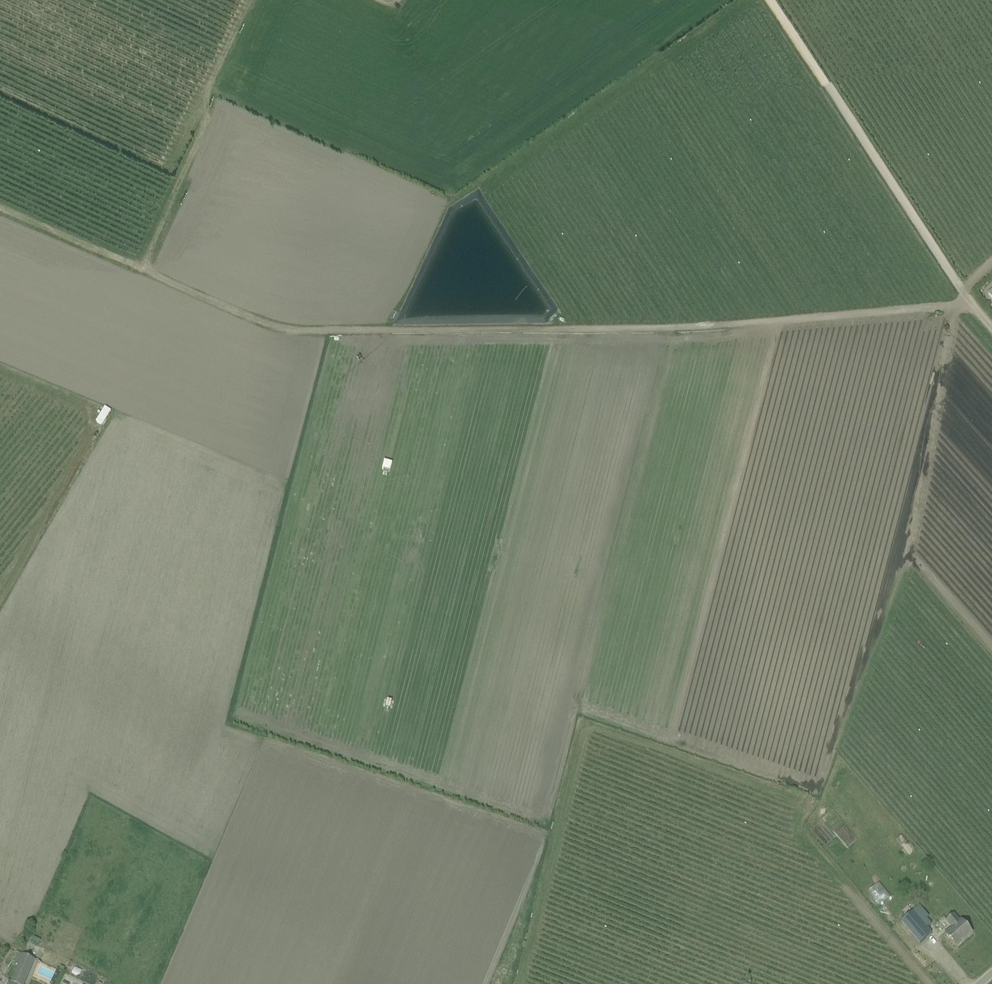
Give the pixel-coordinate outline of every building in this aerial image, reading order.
[(105,408),(97,423),(102,426),(111,411),(105,408)] [(920,944),(931,934),(927,928),(931,924),(926,918),(922,922),(913,912),(901,921),(920,944)] [(956,947),(972,934),(954,913),(945,921),(951,929),(945,934),(956,947)] [(36,960),(23,954),(17,965),(18,966),(9,983),(25,983),(36,960)]
